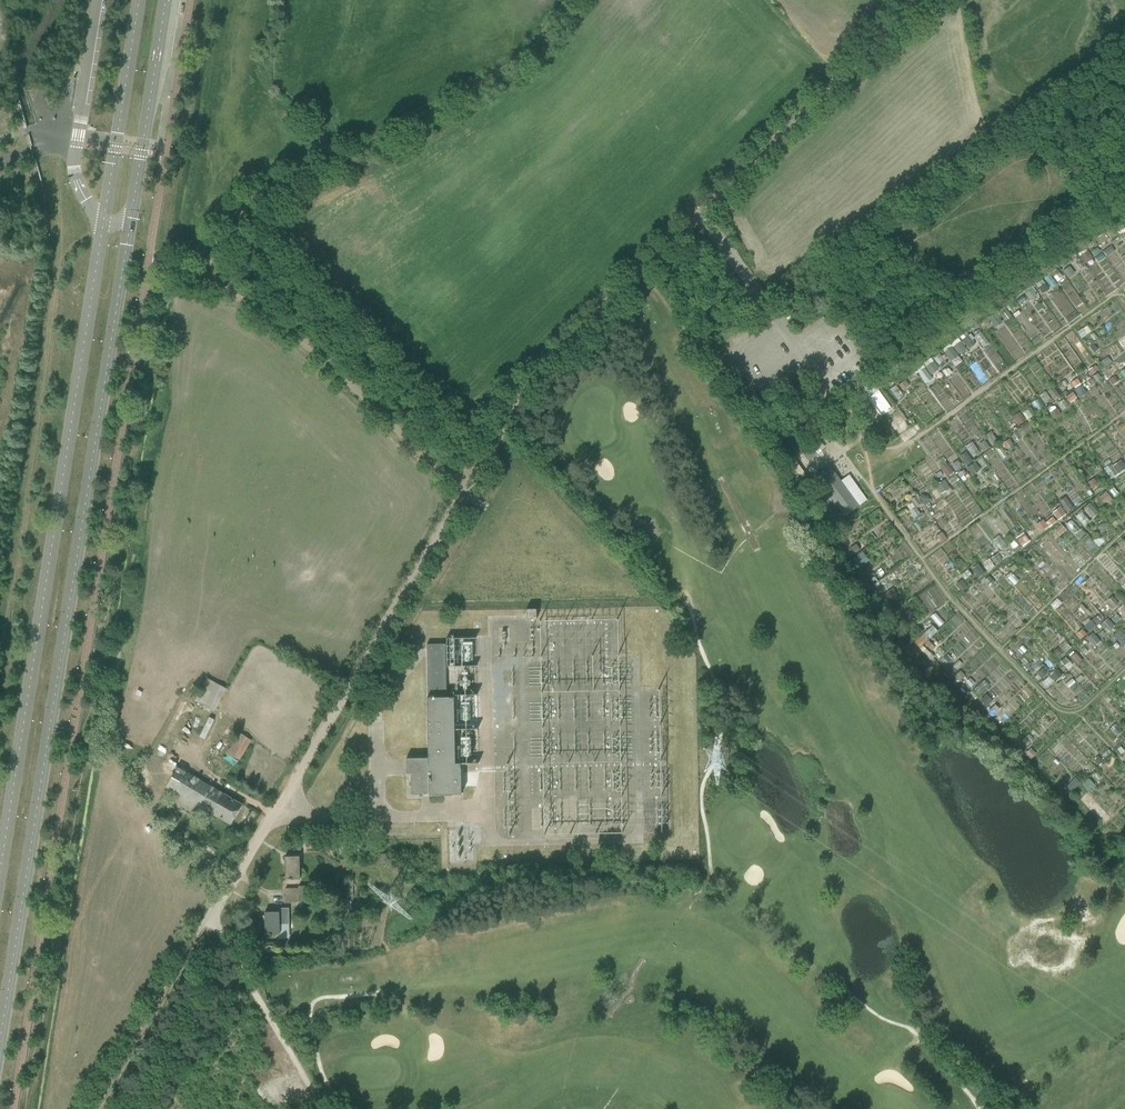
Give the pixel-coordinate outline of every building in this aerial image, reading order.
[(1087,252),(1080,255),(1084,262),(1091,258),(1087,252)] [(1070,266),(1063,270),(1068,277),(1075,273),(1070,266)] [(944,353),(953,362),(973,341),(964,332),(944,353)] [(896,405),(882,414),(887,420),(892,417),(895,421),(903,415),(896,405)] [(1018,424),(1024,420),(1020,412),(1013,415),(1018,424)] [(1110,478),(1124,468),(1124,455),(1105,469),(1110,478)] [(946,463),(940,467),(948,476),(953,472),(946,463)] [(975,464),(968,467),(971,473),(978,470),(975,464)] [(828,465),(814,475),(816,478),(819,481),(845,517),(858,507),(840,481),(830,468),(828,465)] [(849,475),(840,481),(858,507),(867,500),(849,475)] [(1106,491),(1099,497),(1104,504),(1112,498),(1106,491)] [(1066,496),(1059,500),(1062,505),(1052,511),(1057,519),(1073,508),(1066,496)] [(1090,502),(1082,509),(1091,519),(1099,512),(1090,502)] [(1083,525),(1090,519),(1081,510),(1075,515),(1083,525)] [(1052,515),(1045,521),(1043,518),(1034,524),(1040,532),(1056,521),(1052,515)] [(1075,533),(1080,528),(1070,519),(1066,525),(1075,533)] [(1062,524),(1055,529),(1059,535),(1066,529),(1062,524)] [(1016,537),(1022,546),(1030,541),(1024,532),(1016,537)] [(856,544),(849,548),(853,553),(859,549),(856,544)] [(862,551),(852,559),(859,568),(869,560),(862,551)] [(989,587),(997,581),(992,574),(984,580),(989,587)] [(887,599),(897,593),(893,588),(884,595),(887,599)] [(526,609),(526,619),(536,619),(536,610),(526,609)] [(1090,632),(1101,621),(1094,614),(1083,625),(1090,632)] [(1108,617),(1099,625),(1107,633),(1115,624),(1108,617)] [(933,625),(914,641),(919,647),(938,632),(933,625)] [(1087,638),(1095,645),(1100,639),(1092,632),(1087,638)] [(475,637),(445,638),(446,668),(462,667),(462,660),(475,660),(475,637)] [(460,795),(461,795),(460,764),(454,764),(452,697),(445,697),(445,645),(427,646),(427,698),(426,698),(427,758),(405,758),(405,774),(410,774),(410,795),(428,794),(428,796),(429,795),(460,794),(460,795)] [(1057,668),(1050,674),(1055,681),(1062,674),(1057,668)] [(206,677),(194,700),(214,710),(226,688),(206,677)] [(225,754),(237,761),(250,739),(238,732),(225,754)] [(1090,763),(1083,770),(1089,775),(1096,769),(1090,763)] [(171,776),(165,787),(175,793),(173,797),(170,795),(168,799),(195,814),(201,818),(205,809),(229,823),(240,804),(230,798),(216,790),(200,780),(188,774),(177,767),(173,773),(171,776)] [(284,857),(285,879),(300,879),(299,857),(284,857)] [(278,912),(264,913),(265,935),(280,934),(279,925),(289,924),(288,908),(278,908),(278,912)]
